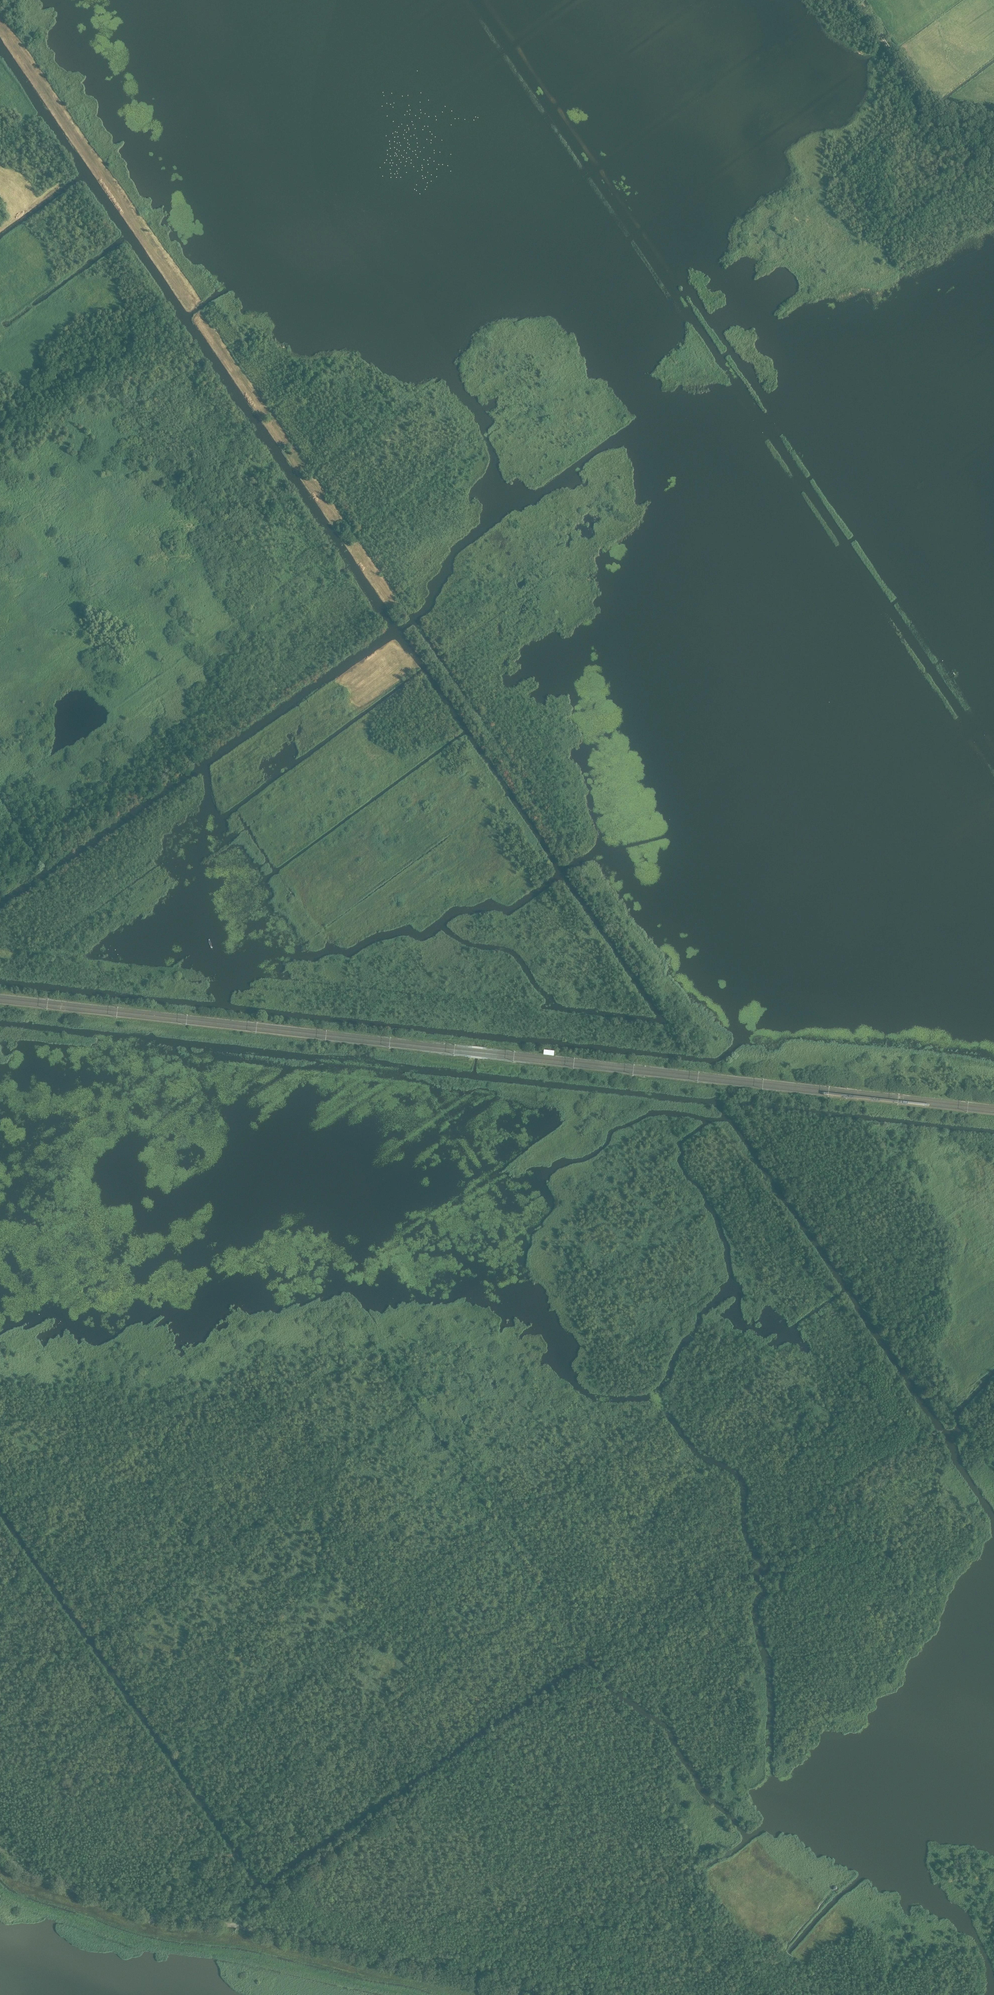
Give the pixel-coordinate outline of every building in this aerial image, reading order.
[(4,798),(7,802),(15,798),(12,793),(4,798)]
